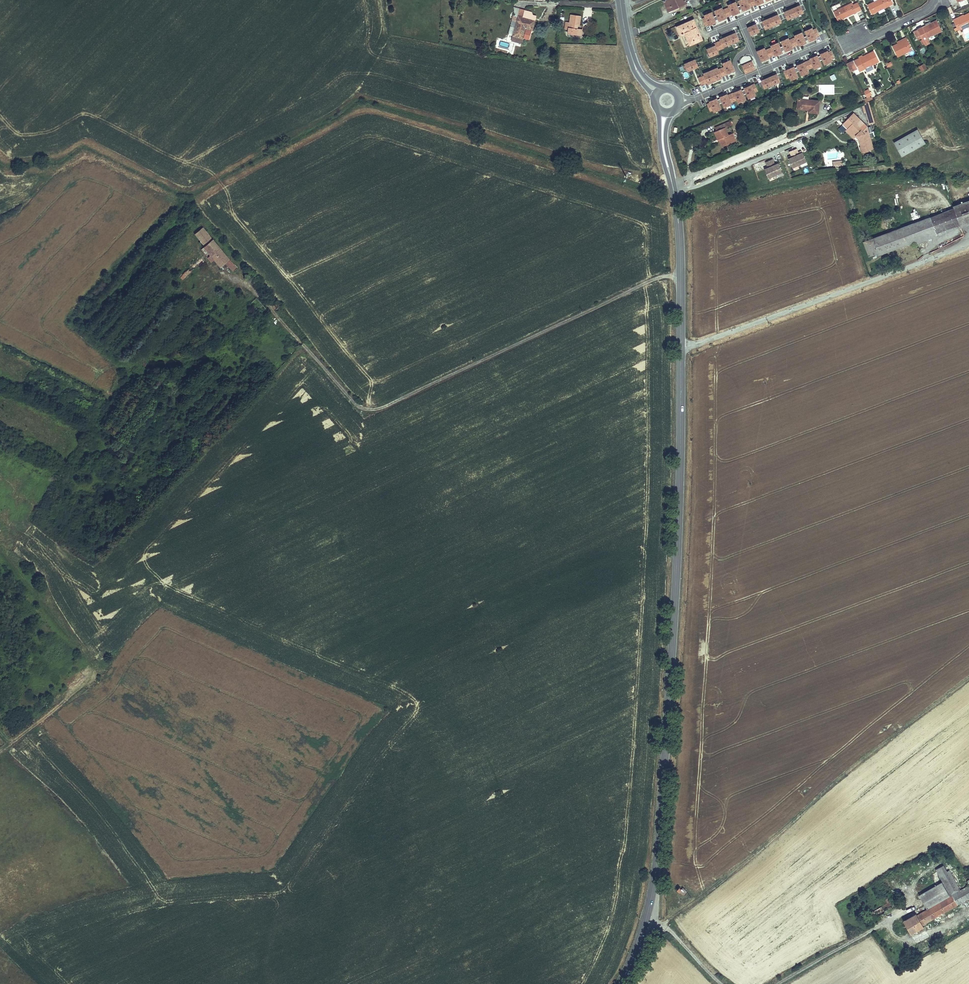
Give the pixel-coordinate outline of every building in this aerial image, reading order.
[(668,11),(679,6),(679,7),(687,3),(685,0),(666,0),(664,1),(668,11)] [(750,0),(747,0),(742,0),(739,1),(741,6),(739,7),(741,11),(743,10),(743,11),(750,8),(750,7),(753,6),(750,0)] [(872,14),(879,11),(878,9),(883,6),(884,8),(893,4),(891,0),(878,0),(867,5),(872,14)] [(838,21),(842,19),(841,17),(847,14),(847,16),(861,10),(858,2),(853,5),(850,6),(849,4),(833,12),(838,21)] [(741,11),(739,7),(738,7),(736,3),(729,6),(729,8),(726,9),(729,16),(733,15),(733,16),(740,13),(739,11),(741,11)] [(800,5),(792,8),(795,16),(797,15),(803,13),(800,5)] [(513,36),(520,9),(514,7),(515,13),(515,16),(513,15),(509,34),(513,36)] [(795,16),(792,8),(784,12),(788,19),(794,16),(795,16)] [(532,30),(536,16),(533,15),(532,12),(520,9),(513,36),(514,36),(512,41),(521,43),(523,38),(529,40),(531,33),(531,31),(532,30)] [(729,16),(726,9),(723,11),(722,9),(715,12),(717,16),(716,17),(717,21),(719,20),(720,22),(727,19),(726,18),(729,16)] [(714,18),(712,13),(705,16),(706,18),(702,20),(705,27),(709,25),(709,26),(716,23),(716,22),(717,21),(716,17),(714,18)] [(963,16),(964,17),(958,20),(957,18),(953,20),(957,27),(954,29),(955,31),(958,30),(961,29),(962,30),(963,29),(967,27),(968,26),(968,13),(963,16)] [(581,16),(571,14),(570,22),(569,29),(568,34),(581,35),(582,29),(577,28),(575,28),(575,25),(578,25),(579,25),(581,16)] [(778,15),(770,18),(774,26),(775,25),(781,23),(778,15)] [(772,26),(774,26),(770,18),(762,21),(766,29),(772,26)] [(693,20),(678,27),(681,35),(685,33),(690,44),(702,39),(693,20)] [(922,38),(922,40),(925,44),(925,45),(930,43),(927,38),(942,31),(937,20),(931,23),(930,22),(925,24),(926,25),(914,31),(918,40),(922,38)] [(760,33),(756,24),(748,27),(752,36),(753,35),(760,33)] [(812,28),(805,31),(807,36),(805,36),(807,40),(808,40),(809,41),(816,38),(816,37),(819,35),(816,29),(813,30),(812,28)] [(807,40),(805,36),(804,37),(802,32),(795,36),(796,38),(792,39),(795,46),(799,44),(799,45),(806,42),(805,41),(807,40)] [(736,33),(729,37),(733,46),(734,45),(740,42),(736,33)] [(733,46),(729,37),(721,40),(722,41),(718,43),(722,51),(725,50),(725,49),(733,46)] [(786,51),(793,48),(792,47),(795,46),(792,39),(789,40),(788,38),(781,41),(783,46),(782,47),(783,51),(785,50),(786,51)] [(912,50),(907,39),(903,41),(904,42),(898,44),(898,43),(898,44),(892,46),(897,57),(912,50)] [(722,51),(718,43),(715,44),(716,47),(708,50),(712,59),(720,55),(719,53),(722,51)] [(783,51),(782,47),(780,47),(778,43),(771,46),(772,47),(768,49),(772,56),(775,55),(775,56),(782,53),(782,51),(783,51)] [(768,58),(772,56),(768,49),(765,50),(764,48),(757,51),(762,61),(769,58),(768,58)] [(821,56),(820,56),(822,60),(823,60),(825,64),(832,61),(831,59),(835,58),(832,51),(828,52),(828,51),(821,54),(821,56)] [(853,60),(846,63),(851,72),(854,70),(856,71),(857,74),(860,73),(859,72),(864,69),(879,62),(874,51),(868,54),(868,55),(863,57),(863,56),(859,58),(854,61),(853,60)] [(740,58),(742,64),(751,61),(749,55),(740,58)] [(822,60),(820,56),(818,57),(818,55),(811,59),(811,60),(808,61),(811,68),(814,67),(815,69),(822,66),(820,61),(822,60)] [(686,66),(689,73),(699,68),(696,61),(686,66)] [(728,74),(734,71),(730,61),(723,64),(725,67),(722,69),(725,76),(728,74)] [(811,68),(808,61),(798,66),(798,67),(797,68),(798,72),(800,71),(802,76),(809,72),(808,69),(811,68)] [(753,62),(742,66),(745,74),(756,69),(753,62)] [(798,72),(797,68),(795,68),(794,67),(784,72),(788,80),(791,78),(792,80),(799,77),(797,72),(798,72)] [(725,76),(722,69),(718,70),(717,68),(711,71),(715,81),(722,78),(721,77),(725,76)] [(708,83),(708,84),(715,81),(711,71),(704,74),(705,76),(708,83)] [(769,78),(773,85),(780,82),(777,74),(769,78)] [(701,86),(708,83),(705,76),(698,79),(701,86)] [(762,81),(765,89),(773,85),(769,78),(762,81)] [(749,98),(756,95),(755,92),(758,91),(755,84),(745,88),(745,90),(744,90),(746,94),(747,94),(749,98)] [(746,94),(744,90),(742,91),(742,90),(731,94),(734,101),(738,100),(739,103),(746,100),(744,95),(746,94)] [(734,101),(731,94),(728,96),(728,94),(721,97),(721,99),(719,99),(721,104),(723,103),(725,108),(732,104),(731,103),(734,101)] [(721,104),(719,99),(718,100),(717,99),(710,102),(711,103),(708,105),(710,112),(714,110),(715,112),(722,109),(720,104),(721,104)] [(797,108),(807,109),(807,108),(809,108),(809,110),(808,112),(818,113),(819,101),(798,99),(797,108)] [(864,112),(866,112),(867,112),(868,115),(871,114),(866,103),(862,105),(864,112)] [(867,112),(866,112),(869,124),(875,123),(871,114),(868,115),(867,112)] [(843,124),(848,129),(856,137),(856,136),(860,139),(859,139),(861,147),(860,147),(862,152),(863,155),(869,153),(868,150),(873,149),(867,127),(853,113),(843,124)] [(714,132),(718,140),(719,139),(720,141),(722,147),(736,141),(732,133),(730,134),(726,127),(732,125),(731,121),(715,127),(717,131),(714,132)] [(856,137),(848,129),(846,131),(854,138),(856,137)] [(917,129),(894,142),(902,157),(925,144),(917,129)] [(793,150),(799,165),(806,162),(802,153),(799,154),(796,148),(793,150)] [(792,168),(799,165),(793,150),(789,152),(792,157),(789,159),(792,168)] [(772,159),(769,161),(775,175),(782,172),(778,163),(775,165),(772,159)] [(775,175),(769,161),(766,162),(768,168),(765,169),(768,178),(775,175)] [(953,207),(954,208),(961,226),(968,223),(968,201),(953,207)] [(916,243),(961,226),(954,208),(867,241),(873,255),(878,254),(878,255),(881,253),(890,251),(900,247),(909,243),(915,241),(916,243)] [(237,268),(203,228),(195,234),(205,246),(204,247),(214,259),(220,267),(225,263),(233,272),(237,268)] [(873,255),(867,241),(863,242),(869,257),(873,255)] [(212,261),(214,259),(204,247),(202,249),(201,249),(212,261)] [(180,277),(184,274),(186,276),(204,261),(204,260),(203,260),(200,256),(178,275),(180,277)] [(240,291),(246,297),(249,294),(243,288),(240,291)] [(968,898),(968,886),(961,890),(950,870),(947,871),(944,865),(936,869),(943,882),(919,895),(928,909),(917,915),(916,914),(904,921),(911,933),(923,926),(922,925),(968,898)] [(885,911),(897,904),(892,896),(886,900),(887,903),(871,912),(876,922),(880,919),(879,916),(885,912),(885,911)]
